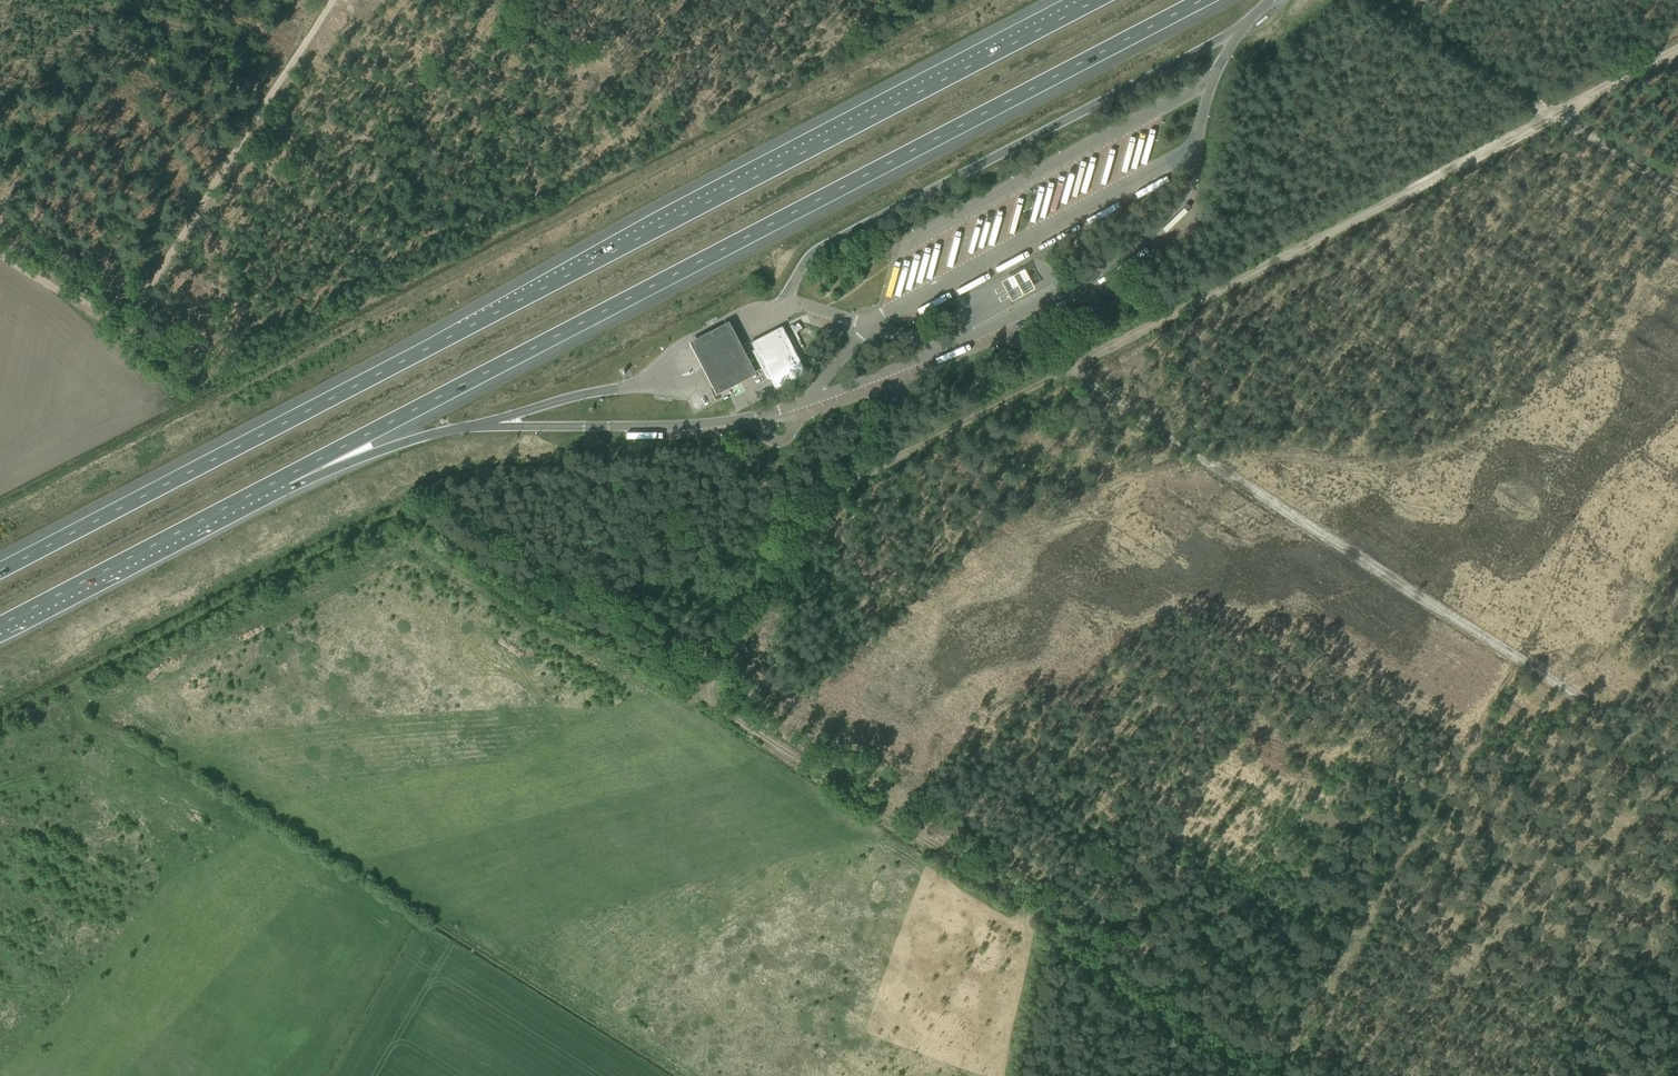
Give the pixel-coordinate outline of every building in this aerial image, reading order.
[(1152,126),(1142,159),(1150,162),(1160,128),(1152,126)] [(1173,230),(1194,208),(1189,204),(1169,226),(1173,230)] [(999,281),(1010,300),(1033,288),(1022,268),(999,281)] [(1097,276),(1101,282),(1111,277),(1108,270),(1097,276)] [(713,396),(753,377),(742,355),(730,331),(727,324),(687,344),(691,352),(702,376),(713,396)] [(775,388),(807,371),(783,325),(751,341),(775,388)]
